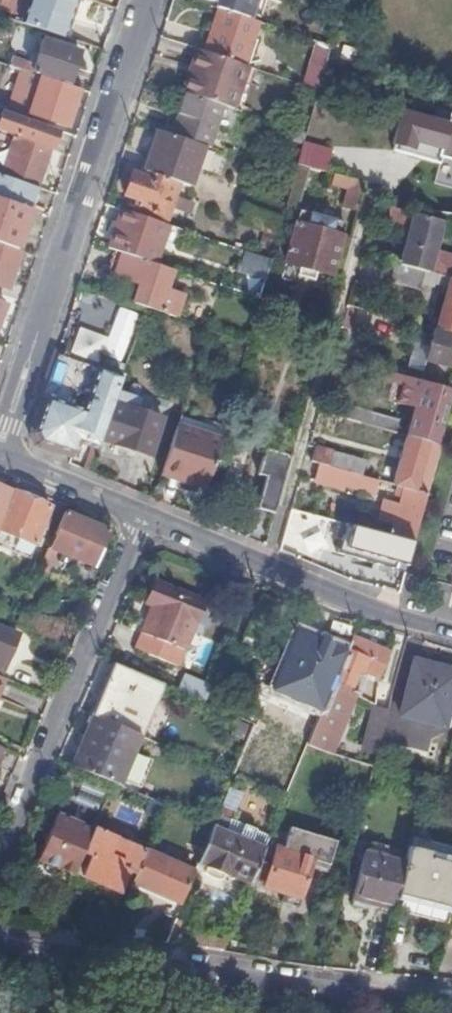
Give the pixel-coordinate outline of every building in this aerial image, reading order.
[(20,26),(64,40),(78,0),(29,0),(20,26)] [(247,21),(255,0),(204,0),(220,5),(218,11),(227,14),(247,21)] [(260,25),(268,2),(269,0),(255,0),(247,21),(259,25),(260,25)] [(204,54),(245,68),(259,25),(247,21),(227,14),(219,37),(211,35),(204,54)] [(11,68),(25,73),(33,76),(35,72),(70,84),(81,53),(44,41),(42,49),(37,48),(31,65),(14,58),(11,68)] [(235,111),(248,69),(245,68),(204,54),(198,52),(189,78),(185,76),(179,93),(184,95),(225,108),(235,111)] [(319,93),(322,80),(326,65),(314,62),(307,89),(319,93)] [(0,65),(0,79),(3,80),(2,83),(19,89),(25,73),(11,68),(0,65)] [(68,129),(80,92),(69,88),(43,79),(30,116),(68,129)] [(212,151),(225,108),(184,95),(171,137),(201,147),(212,151)] [(1,112),(0,114),(0,134),(15,138),(1,178),(36,190),(49,149),(51,150),(58,130),(1,112)] [(451,115),(448,126),(403,114),(394,146),(396,146),(394,153),(439,165),(440,158),(451,162),(451,115)] [(304,145),(307,135),(272,123),(269,134),(304,145)] [(157,133),(151,130),(137,171),(143,173),(157,133)] [(188,188),(201,147),(171,137),(157,133),(143,173),(146,175),(180,185),(188,188)] [(0,134),(0,177),(1,178),(15,138),(0,134)] [(304,145),(298,167),(327,175),(332,153),(304,145)] [(440,158),(439,165),(451,169),(451,162),(440,158)] [(168,222),(180,185),(146,175),(144,181),(133,178),(127,198),(142,204),(139,213),(168,222)] [(32,212),(39,191),(36,190),(1,178),(0,177),(0,201),(32,212)] [(357,213),(361,201),(365,186),(336,178),(333,189),(348,193),(344,209),(357,213)] [(304,189),(293,186),(286,214),(296,216),(304,189)] [(19,251),(32,212),(0,201),(0,244),(19,251)] [(443,223),(390,209),(385,226),(408,233),(399,267),(451,281),(451,257),(434,252),(443,223)] [(124,256),(157,267),(169,228),(121,212),(118,223),(115,231),(109,251),(116,253),(124,256)] [(301,214),(298,226),(310,229),(312,224),(323,227),(325,221),(301,214)] [(345,260),(347,253),(350,240),(343,237),(346,227),(325,221),(323,227),(312,224),(310,229),(298,226),(287,264),(332,276),(337,258),(345,260)] [(272,261),(273,262),(279,236),(276,235),(268,232),(261,258),(272,261)] [(20,253),(0,247),(0,287),(10,290),(20,253)] [(124,256),(116,253),(108,275),(116,277),(124,256)] [(262,295),(272,261),(261,258),(249,254),(239,287),(262,295)] [(166,293),(172,272),(157,267),(124,256),(116,277),(140,286),(134,305),(176,320),(182,298),(166,293)] [(399,267),(396,266),(392,284),(420,292),(421,286),(434,290),(435,286),(439,287),(446,289),(435,331),(451,336),(451,281),(399,267)] [(427,329),(435,331),(446,289),(439,287),(427,329)] [(114,306),(110,326),(130,331),(134,310),(114,306)] [(97,362),(106,336),(76,327),(68,353),(97,362)] [(435,331),(430,350),(414,346),(408,371),(423,375),(426,363),(448,369),(449,368),(451,369),(451,336),(435,331)] [(123,357),(128,337),(110,333),(105,352),(123,357)] [(79,444),(95,449),(120,377),(58,355),(43,398),(47,400),(35,434),(38,443),(75,455),(79,444)] [(388,374),(381,400),(417,409),(409,437),(431,444),(442,446),(446,428),(435,425),(441,404),(451,407),(451,391),(388,374)] [(120,377),(95,449),(97,450),(101,440),(118,393),(123,378),(120,377)] [(118,393),(101,440),(152,457),(165,420),(138,411),(141,401),(118,393)] [(350,409),(347,421),(397,434),(400,422),(350,409)] [(203,436),(207,424),(183,416),(179,428),(203,436)] [(209,485),(226,431),(207,424),(203,436),(179,428),(164,470),(191,479),(209,485)] [(431,444),(409,437),(396,486),(400,487),(417,492),(431,444)] [(359,460),(309,447),(305,461),(315,463),(355,474),(359,460)] [(278,505),(292,457),(267,450),(260,476),(269,479),(260,508),(277,513),(278,505)] [(380,482),(355,474),(315,463),(311,480),(345,490),(346,484),(377,493),(380,482)] [(188,484),(191,479),(164,470),(163,475),(188,484)] [(394,537),(415,543),(422,519),(428,495),(417,492),(400,487),(397,497),(404,498),(401,508),(389,504),(385,507),(382,518),(383,522),(385,523),(397,526),(394,537)] [(11,496),(0,523),(0,533),(35,547),(49,511),(11,496)] [(305,513),(292,509),(281,552),(296,558),(304,527),(301,526),(305,513)] [(50,549),(48,549),(39,570),(49,574),(56,556),(56,553),(93,569),(108,533),(64,515),(50,549)] [(333,524),(330,551),(377,557),(381,530),(333,524)] [(370,586),(389,591),(400,553),(380,548),(370,586)] [(178,670),(204,604),(154,585),(146,606),(152,608),(157,611),(154,620),(148,617),(134,653),(178,670)] [(157,611),(152,608),(148,617),(154,620),(157,611)] [(4,664),(7,665),(18,637),(0,629),(0,674),(4,664)] [(307,746),(331,755),(350,707),(346,704),(359,674),(364,676),(365,675),(379,681),(389,653),(353,637),(307,746)] [(451,700),(451,674),(414,664),(400,717),(444,729),(451,700)] [(138,736),(141,737),(162,687),(113,667),(107,681),(92,717),(93,718),(138,736)] [(176,693),(205,704),(212,687),(183,675),(176,693)] [(92,717),(107,681),(103,680),(89,715),(92,717)] [(378,753),(388,717),(374,713),(365,749),(378,753)] [(112,784),(117,787),(138,736),(93,718),(80,749),(88,753),(80,771),(112,784)] [(136,755),(143,738),(141,737),(138,736),(117,787),(122,789),(125,783),(140,790),(151,762),(136,755)] [(88,753),(80,749),(72,768),(80,771),(88,753)] [(225,876),(250,886),(270,835),(219,814),(214,827),(198,865),(208,869),(206,876),(222,882),(225,876)] [(78,867),(93,831),(92,830),(57,816),(32,876),(67,891),(78,867)] [(264,888),(300,899),(312,861),(319,838),(290,829),(283,851),(276,849),(264,888)] [(130,884),(143,852),(100,834),(93,831),(78,867),(85,869),(82,878),(120,893),(119,895),(125,897),(130,884)] [(336,843),(319,838),(312,861),(329,867),(336,843)] [(451,908),(451,867),(423,859),(425,853),(409,849),(405,867),(397,895),(451,908)] [(181,905),(194,873),(143,852),(130,884),(181,905)] [(393,911),(397,895),(405,867),(365,857),(354,900),(368,904),(393,911)] [(367,912),(368,904),(354,900),(352,908),(367,912)] [(165,943),(172,944),(179,927),(173,924),(165,943)] [(191,948),(211,951),(212,942),(193,938),(191,948)]
